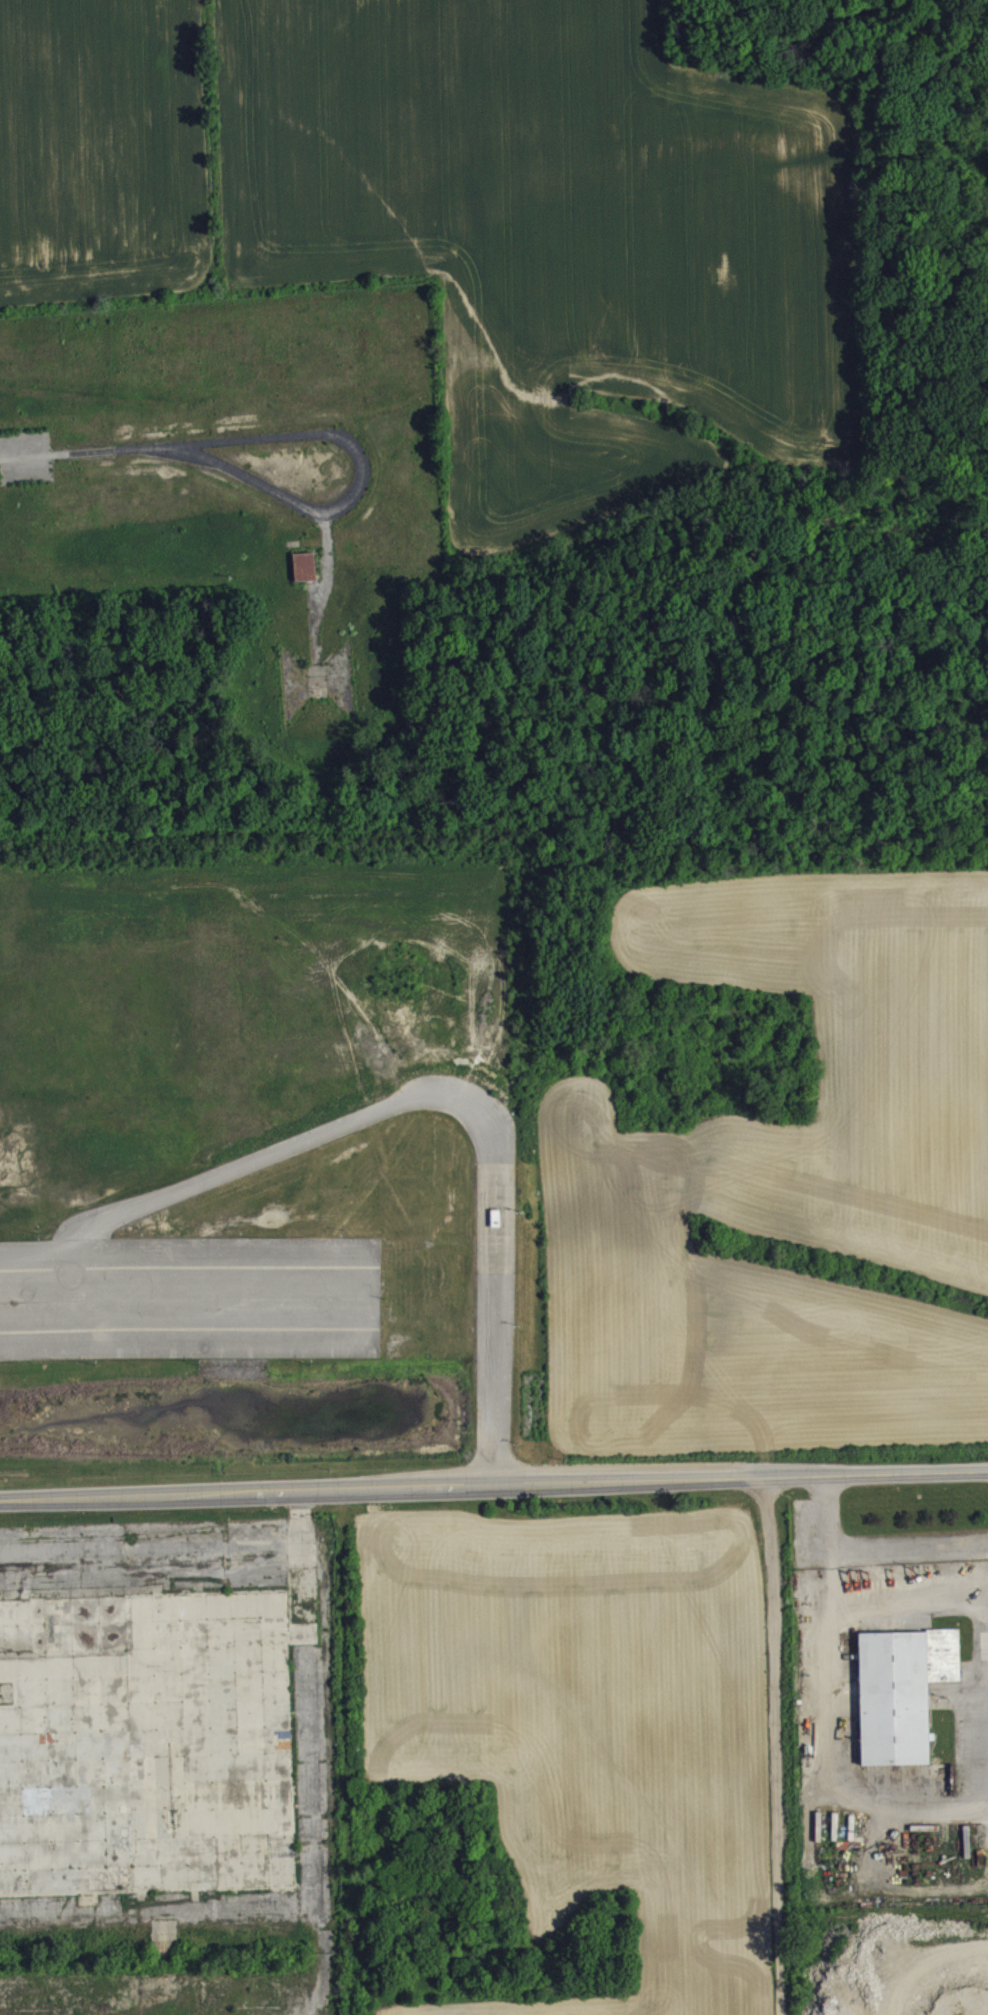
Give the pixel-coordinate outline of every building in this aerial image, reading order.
[(296,590),(318,589),(317,562),(295,563),(296,590)] [(858,1631),(926,1630),(926,1627),(957,1627),(960,1678),(927,1679),(929,1762),(861,1763),(858,1631)]
